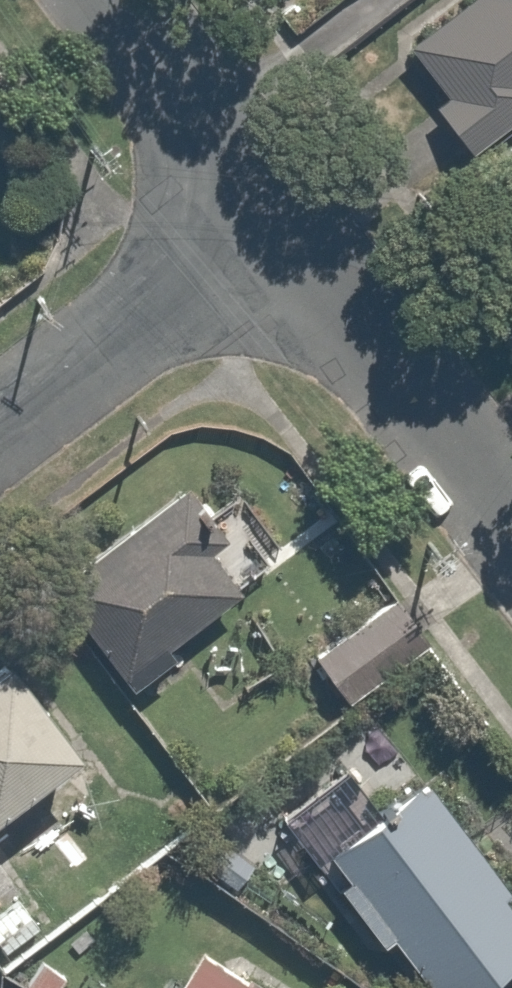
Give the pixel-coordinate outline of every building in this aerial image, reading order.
[(398,41),(442,90),(426,105),(466,150),(511,108),(511,0),(444,0),(398,41)] [(258,570),(187,475),(52,576),(122,671),(258,570)] [(424,643),(392,599),(315,654),(347,698),(424,643)] [(71,737),(4,648),(0,651),(0,791),(71,737)] [(412,765),(314,843),(431,987),(467,987),(511,952),(511,890),(412,765)] [(231,987),(298,987),(252,957),(231,987)]
